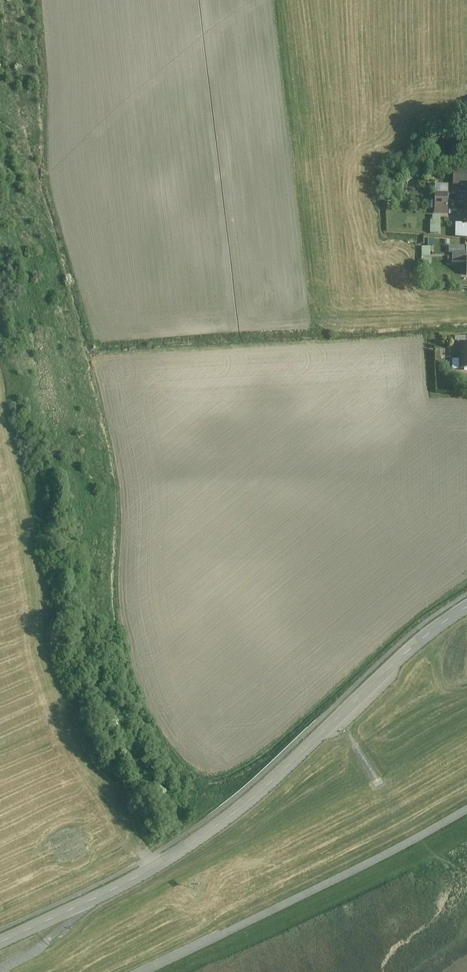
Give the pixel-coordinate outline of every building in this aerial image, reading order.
[(455,173),(455,188),(466,188),(466,173),(455,173)] [(450,213),(450,192),(436,191),(436,213),(450,213)] [(432,215),(432,233),(442,233),(443,215),(432,215)] [(424,261),(434,261),(434,237),(430,237),(430,246),(424,246),(424,261)] [(466,255),(466,250),(466,247),(452,246),(452,254),(455,255),(455,262),(466,262),(466,255)] [(460,345),(460,361),(454,361),(454,370),(466,370),(466,345),(460,345)]
